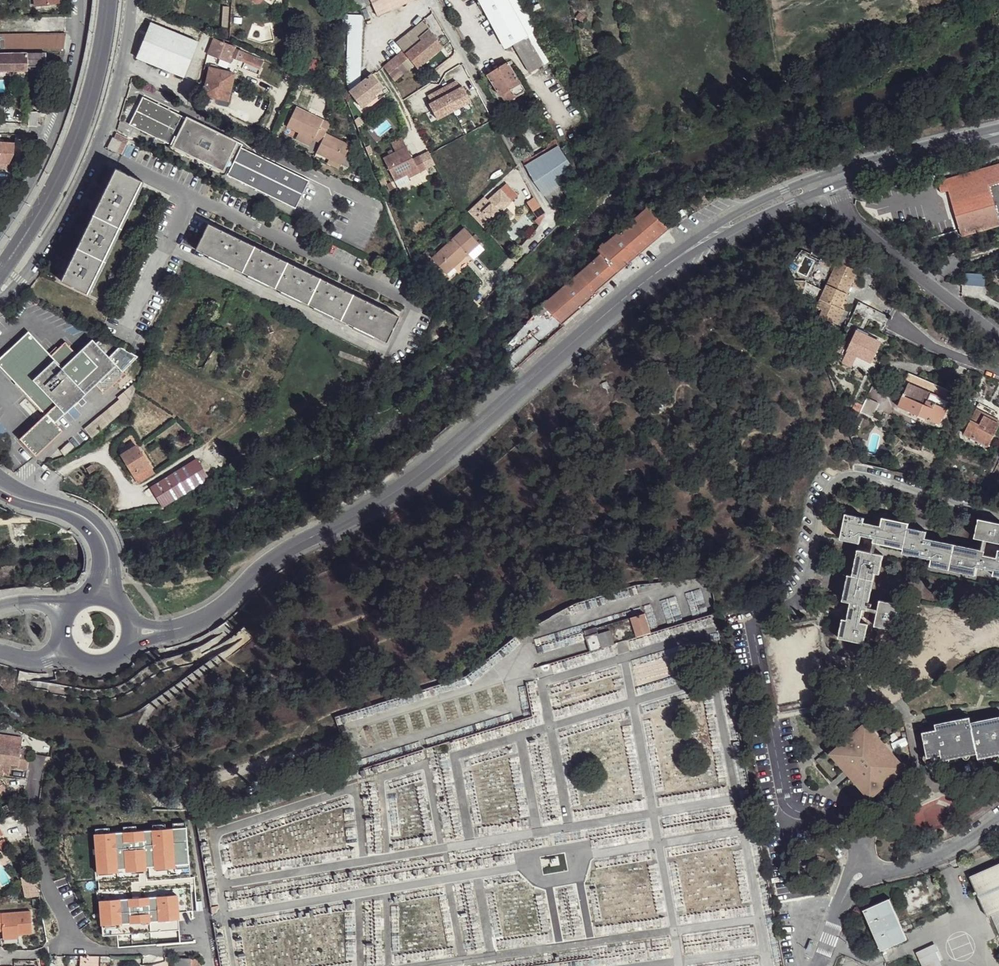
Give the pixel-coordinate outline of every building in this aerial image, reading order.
[(372,2),(378,15),(412,0),(377,0),(372,2)] [(506,46),(514,42),(529,34),(511,0),(481,0),(506,46)] [(522,0),(511,0),(529,34),(538,29),(524,3),(522,0)] [(361,83),(362,15),(350,15),(347,77),(350,91),(361,83)] [(442,47),(424,21),(397,43),(403,50),(414,65),(417,68),(442,47)] [(184,76),(197,41),(152,22),(138,58),(184,76)] [(554,60),(538,29),(529,34),(514,42),(531,73),(554,60)] [(0,34),(0,49),(27,49),(46,49),(61,49),(63,34),(0,34)] [(241,58),(243,51),(236,48),(236,46),(215,39),(209,53),(231,60),(233,56),(241,58)] [(414,65),(403,50),(383,66),(395,80),(414,65)] [(262,66),(264,59),(246,52),(244,59),(262,66)] [(0,53),(0,71),(28,70),(28,64),(27,53),(11,53),(0,53)] [(46,54),(27,53),(28,64),(46,65),(46,54)] [(259,73),(262,66),(244,59),(241,66),(259,73)] [(524,90),(524,88),(514,73),(512,68),(508,61),(488,74),(501,95),(510,90),(513,95),(516,95),(523,91),(524,90)] [(228,100),(234,73),(210,68),(204,95),(213,97),(228,100)] [(383,87),(372,74),(361,83),(350,91),(361,107),(375,95),(374,94),(383,87)] [(452,82),(425,99),(429,105),(426,107),(435,121),(467,100),(459,87),(456,88),(452,82)] [(513,95),(510,90),(501,95),(505,102),(513,97),(513,95)] [(227,106),(228,100),(213,97),(212,102),(227,106)] [(174,146),(186,120),(181,117),(143,98),(129,125),(167,145),(169,143),(174,146)] [(326,130),(330,121),(296,104),(287,125),(298,130),(314,138),(317,139),(319,135),(322,137),(326,130)] [(38,112),(29,112),(29,126),(38,126),(38,112)] [(174,148),(224,172),(223,173),(227,176),(241,148),(242,145),(238,143),(188,119),(186,120),(174,146),(174,148)] [(310,144),(314,138),(298,130),(295,138),(310,144)] [(347,166),(353,153),(347,150),(350,142),(326,130),(322,137),(316,151),(328,157),(341,163),(347,166)] [(565,156),(556,139),(546,144),(547,147),(531,156),(530,154),(522,158),(523,160),(533,178),(565,156)] [(0,141),(0,157),(9,158),(10,142),(0,141)] [(124,155),(129,146),(121,141),(117,152),(124,155)] [(406,146),(383,158),(394,180),(406,174),(417,168),(418,172),(425,168),(419,155),(412,159),(406,146)] [(296,209),(309,182),(241,148),(227,176),(296,209)] [(533,178),(552,205),(570,193),(562,183),(575,173),(565,156),(533,178)] [(338,168),(341,163),(328,157),(326,163),(338,168)] [(936,183),(939,195),(947,192),(949,200),(960,238),(998,227),(998,165),(936,183)] [(417,168),(406,174),(408,177),(418,172),(417,168)] [(89,294),(147,184),(123,171),(64,281),(89,294)] [(486,193),(470,208),(485,224),(520,193),(509,181),(490,198),(486,193)] [(947,192),(939,195),(941,201),(949,200),(947,192)] [(537,218),(545,212),(534,196),(526,202),(537,218)] [(669,229),(651,207),(649,209),(642,215),(599,252),(602,255),(543,306),(563,325),(598,293),(597,292),(669,229)] [(842,227),(831,217),(830,219),(827,222),(838,231),(841,228),(842,227)] [(388,347),(401,320),(213,225),(200,250),(388,347)] [(467,252),(479,241),(465,225),(453,235),(467,252)] [(445,271),(467,252),(453,235),(431,255),(445,271)] [(473,259),(484,248),(479,241),(467,252),(473,259)] [(863,264),(842,254),(827,286),(848,295),(863,264)] [(848,295),(827,286),(817,308),(824,311),(821,318),(839,325),(845,311),(841,309),(846,301),(848,295)] [(252,311),(256,303),(239,295),(236,303),(239,305),(238,308),(242,310),(244,307),(252,311)] [(888,316),(876,310),(872,318),(884,324),(888,316)] [(0,356),(0,363),(47,412),(22,437),(38,453),(64,428),(57,421),(96,383),(103,390),(121,369),(120,367),(129,356),(115,342),(105,352),(88,333),(72,348),(60,336),(46,351),(27,330),(0,356)] [(878,349),(853,338),(844,358),(869,369),(878,349)] [(957,396),(911,380),(908,388),(950,404),(954,405),(957,396)] [(605,382),(596,387),(601,395),(610,391),(605,382)] [(128,408),(131,400),(137,385),(136,383),(119,397),(121,399),(101,415),(109,424),(128,408)] [(594,388),(585,394),(590,402),(600,396),(594,388)] [(950,404),(908,388),(899,413),(941,428),(950,404)] [(980,402),(977,408),(998,419),(998,413),(980,402)] [(977,408),(963,432),(989,446),(998,426),(998,419),(977,408)] [(109,424),(101,415),(85,429),(92,438),(109,424)] [(139,483),(153,473),(136,446),(122,455),(139,483)] [(170,502),(207,478),(195,459),(151,487),(163,506),(170,502)] [(95,470),(92,464),(86,468),(90,473),(95,470)] [(864,518),(846,515),(841,540),(846,541),(870,528),(870,523),(864,522),(864,518)] [(870,523),(870,528),(846,541),(859,544),(861,535),(875,538),(874,543),(903,549),(902,554),(931,560),(930,565),(975,574),(977,568),(993,571),(993,576),(998,577),(998,550),(996,557),(984,554),(984,550),(925,540),(926,531),(908,527),(908,523),(882,519),(881,525),(870,523)] [(977,520),(974,539),(998,543),(998,524),(977,520)] [(883,555),(860,550),(854,576),(848,575),(843,599),(850,601),(846,619),(843,618),(839,637),(864,643),(868,624),(861,622),(864,609),(868,610),(869,605),(872,605),(873,602),(870,602),(876,572),(880,573),(883,555)] [(900,603),(882,599),(877,624),(895,628),(900,603)] [(652,633),(645,613),(632,617),(638,638),(652,633)] [(599,633),(597,627),(585,631),(588,637),(599,633)] [(613,629),(599,633),(604,648),(617,644),(613,629)] [(599,633),(588,637),(591,651),(604,648),(599,633)] [(535,663),(522,666),(523,672),(537,668),(535,663)] [(937,721),(938,727),(925,730),(929,753),(927,754),(926,756),(927,758),(928,760),(930,760),(932,759),(934,757),(933,755),(942,754),(956,751),(957,756),(977,752),(990,749),(991,755),(998,753),(998,714),(972,720),(971,715),(937,721)] [(865,726),(838,749),(836,749),(834,749),(832,750),(831,751),(830,754),(831,756),(832,757),(834,758),(837,758),(839,756),(869,791),(868,792),(867,793),(866,795),(866,797),(867,800),(869,801),(871,802),(873,801),(875,800),(876,798),(876,795),(875,793),(903,770),(904,770),(906,770),(909,769),(910,767),(910,765),(910,763),(908,761),(906,760),(904,760),(902,762),(871,726),(872,726),(873,724),(872,721),(871,719),(869,718),(867,718),(865,719),(864,721),(864,724),(865,726)] [(0,737),(0,744),(21,746),(22,739),(0,737)] [(21,751),(21,746),(0,744),(0,766),(3,766),(2,769),(12,770),(12,767),(19,768),(19,771),(28,771),(29,759),(29,752),(21,751)] [(990,749),(977,752),(979,757),(980,756),(980,757),(980,759),(983,760),(984,760),(986,758),(986,756),(991,755),(990,749)] [(956,751),(942,754),(943,760),(944,762),(945,762),(947,763),(949,762),(950,760),(950,758),(957,756),(956,751)] [(969,875),(986,914),(998,909),(998,862),(969,875)] [(889,898),(864,909),(880,948),(906,938),(889,898)] [(0,913),(0,931),(3,930),(3,935),(19,934),(33,933),(32,911),(0,913)] [(915,952),(921,965),(940,965),(931,945),(915,952)] [(173,958),(172,965),(199,965),(199,958),(173,958)]
